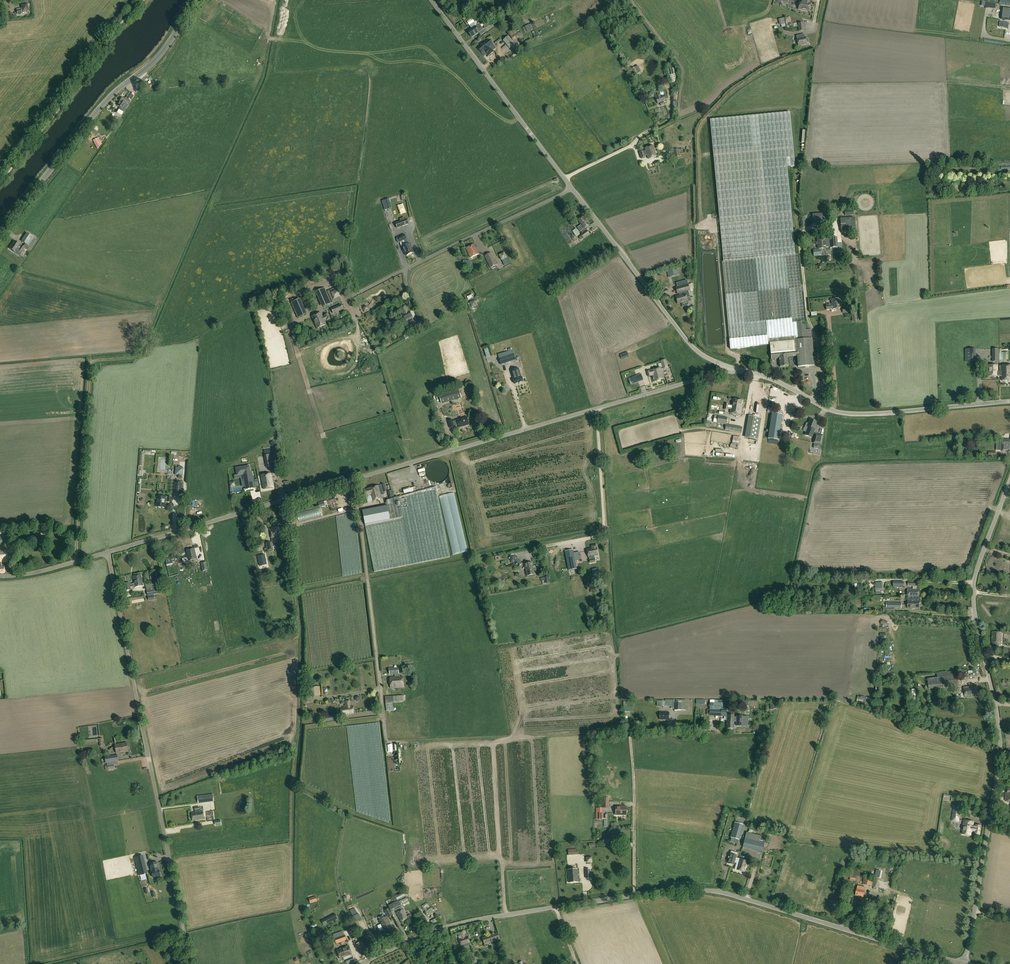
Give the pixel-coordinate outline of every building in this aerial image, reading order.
[(800,1),(798,10),(808,12),(810,4),(807,3),(808,1),(809,1),(809,0),(802,0),(802,2),(800,1)] [(17,14),(22,13),(21,12),(28,11),(27,4),(21,6),(22,9),(19,9),(19,10),(17,11),(17,14)] [(1003,8),(1001,20),(1009,21),(1009,9),(1003,8)] [(524,33),(527,32),(533,29),(531,25),(530,25),(529,24),(525,27),(522,29),(524,33)] [(479,33),(475,26),(467,31),(472,38),(479,33),(481,36),(487,31),(485,29),(479,33)] [(805,37),(804,34),(796,36),(797,39),(796,39),(798,46),(807,44),(807,43),(809,43),(808,39),(806,39),(805,37)] [(503,41),(509,49),(515,44),(508,36),(503,41)] [(496,48),(493,44),(489,40),(478,48),(482,53),(483,52),(486,55),(487,57),(494,52),(493,51),(496,48)] [(802,56),(794,55),(793,71),(800,71),(802,56)] [(635,67),(631,69),(632,71),(629,73),(630,77),(638,73),(635,67)] [(667,69),(671,85),(677,84),(673,68),(667,69)] [(130,92),(126,98),(131,101),(135,95),(130,92)] [(664,105),(663,102),(665,101),(663,95),(661,96),(660,93),(655,95),(656,98),(658,104),(660,103),(660,106),(664,105)] [(128,101),(125,100),(125,99),(122,97),(117,106),(122,109),(125,105),(125,106),(128,101)] [(790,113),(710,120),(723,262),(722,263),(730,349),(768,345),(768,343),(770,343),(769,340),(794,337),(792,323),(794,323),(805,321),(798,255),(795,255),(787,168),(795,167),(790,113)] [(645,151),(644,151),(643,151),(639,153),(641,159),(645,157),(645,156),(647,155),(648,159),(656,156),(653,146),(645,148),(645,151)] [(672,151),(674,158),(680,157),(680,153),(683,152),(682,149),(679,150),(679,149),(672,151)] [(827,213),(812,214),(813,224),(828,223),(827,213)] [(589,225),(583,216),(578,220),(581,225),(584,229),(585,228),(589,225)] [(841,231),(855,230),(855,217),(840,219),(841,231)] [(395,223),(397,229),(409,224),(407,219),(395,223)] [(570,227),(577,237),(580,234),(575,227),(573,224),(572,225),(572,226),(570,227)] [(589,234),(586,230),(585,228),(584,229),(581,225),(577,227),(580,232),(581,231),(582,233),(581,235),(584,239),(589,234)] [(27,233),(21,241),(28,246),(34,238),(27,233)] [(404,240),(406,239),(404,234),(398,237),(399,240),(398,241),(399,243),(400,242),(402,247),(407,245),(404,240)] [(826,248),(826,247),(830,247),(830,248),(838,248),(837,237),(829,238),(829,239),(825,239),(825,238),(817,239),(817,242),(816,242),(816,245),(817,245),(818,249),(826,248)] [(9,249),(15,252),(20,256),(22,252),(23,253),(24,252),(26,253),(28,251),(26,249),(26,248),(22,245),(21,246),(19,245),(20,245),(15,241),(9,249)] [(406,256),(413,253),(409,244),(407,245),(402,247),(406,256)] [(479,254),(474,245),(466,249),(470,258),(479,254)] [(498,255),(501,261),(507,258),(504,252),(498,255)] [(497,265),(491,253),(484,256),(490,268),(497,265)] [(679,296),(676,297),(678,304),(681,303),(682,307),(689,305),(687,301),(686,298),(690,297),(688,291),(690,291),(688,284),(675,288),(677,294),(679,294),(679,296)] [(328,292),(333,303),(341,299),(336,288),(328,292)] [(317,302),(321,310),(328,306),(325,299),(317,302)] [(832,305),(826,305),(827,310),(841,308),(840,299),(834,299),(831,299),(832,305)] [(333,313),(343,309),(341,305),(332,309),(333,313)] [(403,315),(405,320),(412,317),(409,312),(406,306),(400,309),(403,315)] [(420,322),(423,327),(427,326),(424,320),(419,311),(415,313),(420,322)] [(331,323),(330,321),(331,320),(331,319),(334,318),(332,314),(329,315),(330,316),(328,317),(326,312),(317,316),(322,327),(331,323)] [(797,367),(798,367),(814,366),(812,339),(811,330),(806,330),(805,321),(794,323),(792,323),(794,337),(769,340),(770,343),(796,340),(797,356),(797,367)] [(796,340),(770,343),(771,359),(779,359),(780,367),(788,366),(787,357),(797,356),(796,340)] [(512,350),(498,354),(501,365),(516,360),(512,350)] [(620,355),(622,360),(629,357),(627,351),(620,355)] [(652,376),(654,382),(664,379),(661,369),(663,369),(668,368),(666,359),(660,361),(662,367),(661,368),(651,371),(646,372),(648,377),(652,376)] [(1001,376),(1001,372),(997,372),(997,366),(988,366),(988,376),(997,376),(1001,376)] [(1001,372),(1001,376),(1001,380),(1009,380),(1009,366),(1001,366),(1001,372)] [(521,377),(518,368),(511,370),(514,379),(513,379),(515,384),(523,382),(521,377)] [(630,378),(632,384),(643,380),(641,374),(630,378)] [(459,390),(439,396),(441,404),(461,398),(459,390)] [(743,401),(742,401),(733,399),(731,410),(730,410),(730,413),(741,415),(742,406),(743,401)] [(717,423),(726,425),(725,430),(741,433),(742,427),(726,424),(727,418),(718,416),(715,415),(715,414),(708,413),(706,421),(713,422),(717,423)] [(779,440),(783,415),(772,413),(768,438),(779,440)] [(748,415),(744,438),(757,440),(761,418),(748,415)] [(467,417),(457,420),(459,428),(469,425),(467,417)] [(807,427),(808,427),(804,435),(812,438),(815,430),(816,430),(817,427),(815,426),(817,422),(810,419),(807,427)] [(813,443),(814,444),(813,448),(821,450),(823,436),(815,434),(813,443)] [(1007,452),(1009,452),(1009,439),(1002,439),(1002,451),(1007,452)] [(264,456),(267,468),(274,467),(271,454),(264,456)] [(185,473),(185,465),(177,465),(177,473),(185,473)] [(252,475),(252,473),(250,473),(249,466),(236,469),(237,475),(237,476),(243,474),(245,480),(251,479),(251,476),(252,475)] [(261,475),(263,489),(273,488),(271,474),(261,475)] [(175,482),(174,494),(181,494),(182,483),(175,482)] [(378,486),(364,490),(366,497),(368,503),(372,502),(382,499),(380,493),(381,493),(383,492),(387,491),(384,484),(381,485),(378,486)] [(436,487),(386,501),(391,520),(365,525),(374,572),(425,562),(450,557),(436,487)] [(167,502),(171,502),(171,497),(168,497),(166,497),(157,496),(156,507),(165,507),(165,501),(167,501),(167,502)] [(363,511),(365,525),(390,520),(387,507),(363,511)] [(300,518),(322,513),(321,510),(300,514),(300,518)] [(278,528),(270,529),(271,538),(280,537),(286,536),(284,527),(280,528),(279,529),(278,528)] [(591,548),(587,549),(588,557),(589,557),(588,559),(589,560),(590,563),(596,562),(595,559),(594,559),(594,556),(598,555),(596,545),(591,546),(591,548)] [(188,561),(197,559),(194,548),(186,550),(188,561)] [(5,573),(4,566),(1,566),(1,562),(8,562),(8,550),(0,551),(0,574),(5,573)] [(572,550),(564,552),(567,566),(575,564),(572,550)] [(265,555),(258,556),(260,566),(267,564),(265,555)] [(518,568),(522,563),(515,556),(510,560),(518,568)] [(532,563),(525,564),(527,576),(534,574),(532,563)] [(134,583),(130,584),(131,587),(135,586),(135,587),(143,586),(141,575),(133,577),(134,583)] [(875,582),(875,594),(883,594),(883,588),(883,582),(875,582)] [(913,586),(913,589),(908,589),(908,598),(910,598),(919,598),(919,589),(917,589),(917,586),(917,582),(908,582),(908,586),(913,586)] [(148,595),(158,593),(159,593),(157,583),(152,584),(153,590),(147,591),(148,595)] [(908,601),(908,608),(912,608),(912,609),(915,609),(915,608),(919,608),(919,603),(919,602),(921,602),(921,598),(919,598),(910,598),(910,601),(908,601)] [(992,632),(991,644),(1001,644),(1002,633),(992,632)] [(398,668),(389,668),(390,674),(395,674),(395,677),(390,677),(391,689),(404,688),(403,676),(400,676),(400,673),(399,673),(398,668)] [(959,686),(958,676),(958,671),(947,672),(948,677),(928,679),(929,689),(959,686)] [(978,696),(977,686),(964,687),(965,697),(978,696)] [(403,695),(385,696),(386,711),(394,711),(394,702),(398,702),(398,701),(403,701),(403,695)] [(674,709),(674,710),(685,710),(686,700),(681,700),(667,700),(665,699),(665,702),(665,706),(671,707),(671,709),(674,709)] [(349,700),(345,701),(346,707),(341,708),(341,715),(354,713),(353,706),(350,707),(349,700)] [(632,701),(623,702),(624,709),(624,712),(633,711),(633,708),(633,704),(632,701)] [(710,703),(709,716),(726,716),(727,708),(723,708),(723,710),(723,704),(710,703)] [(660,712),(660,720),(669,720),(669,712),(660,712)] [(733,729),(733,722),(733,717),(734,715),(727,715),(727,717),(726,717),(725,720),(727,720),(726,728),(733,729)] [(733,717),(733,722),(736,722),(736,726),(742,726),(742,725),(747,726),(747,717),(742,716),(736,716),(736,718),(733,717)] [(127,743),(115,745),(116,753),(128,751),(127,743)] [(105,757),(106,763),(118,761),(117,755),(105,757)] [(198,804),(214,801),(213,794),(197,796),(198,804)] [(620,806),(616,806),(615,815),(627,815),(627,807),(620,806)] [(192,813),(193,821),(204,819),(203,812),(200,812),(199,807),(195,807),(195,813),(192,813)] [(953,809),(951,819),(959,820),(961,809),(954,808),(954,809),(953,809)] [(975,833),(980,834),(981,826),(976,825),(976,827),(973,827),(974,822),(964,820),(961,834),(971,836),(971,832),(972,832),(972,830),(975,831),(975,833)] [(741,824),(735,822),(730,837),(737,839),(741,824)] [(761,836),(746,832),(743,847),(762,852),(765,841),(760,840),(761,836)] [(730,858),(729,863),(734,865),(735,863),(737,863),(735,869),(744,872),(748,861),(740,859),(737,858),(738,854),(732,852),(731,855),(730,855),(729,858),(730,858)] [(143,856),(135,858),(139,875),(147,873),(143,856)] [(159,870),(157,863),(150,864),(152,872),(153,877),(160,876),(159,870)] [(855,881),(856,875),(863,877),(864,870),(852,867),(851,874),(850,880),(855,881)] [(578,882),(577,869),(568,870),(569,883),(578,882)] [(862,884),(872,886),(874,879),(864,877),(862,884)] [(874,879),(872,886),(879,888),(881,881),(874,879)] [(865,887),(858,886),(856,895),(863,897),(865,887)] [(396,897),(393,898),(395,901),(397,900),(398,901),(400,899),(401,901),(405,899),(404,897),(406,896),(404,892),(396,897)] [(868,906),(875,908),(877,900),(870,898),(868,906)] [(392,904),(388,905),(389,908),(390,910),(394,908),(395,911),(401,907),(398,901),(392,904)] [(393,916),(390,910),(389,908),(385,910),(388,918),(393,916)] [(401,922),(408,918),(403,909),(396,913),(401,922)] [(335,914),(322,920),(324,925),(337,918),(335,914)] [(381,924),(377,926),(380,931),(384,929),(384,930),(392,926),(387,916),(379,920),(381,924)] [(348,931),(353,940),(358,937),(354,928),(348,931)] [(465,930),(457,933),(460,939),(459,940),(461,946),(470,943),(467,935),(466,935),(465,930)] [(345,934),(344,935),(342,931),(333,934),(334,938),(336,944),(347,940),(345,934)] [(497,933),(483,938),(485,944),(499,939),(497,933)] [(346,959),(347,963),(354,961),(353,957),(351,958),(350,955),(352,955),(349,946),(337,950),(340,959),(345,957),(346,959)]
